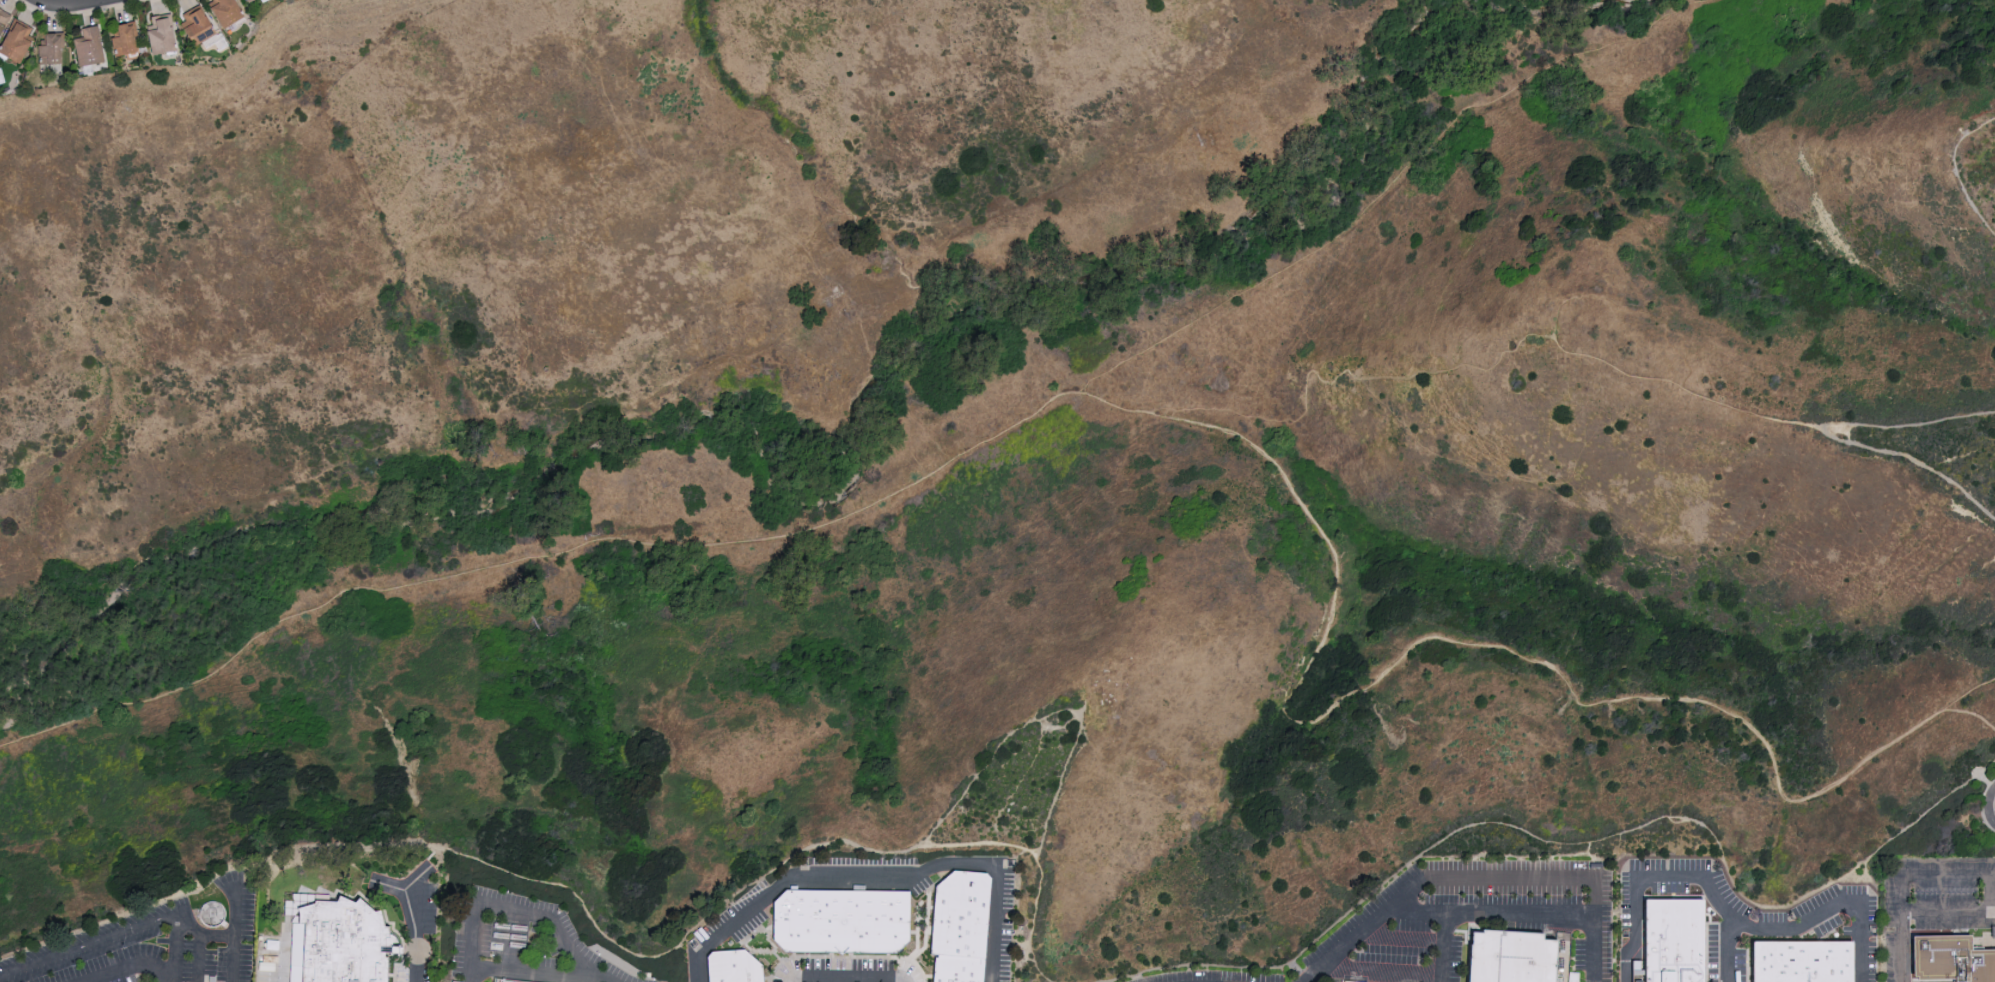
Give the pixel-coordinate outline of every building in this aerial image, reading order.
[(217,9),(212,0),(236,0),(247,18),(223,32),(212,12),(217,9)] [(181,15),(200,3),(218,35),(196,48),(186,30),(188,28),(181,15)] [(11,17),(0,40),(0,12),(11,17)] [(148,34),(157,32),(155,17),(172,14),(180,52),(153,57),(148,34)] [(20,65),(0,54),(0,51),(15,23),(35,34),(20,65)] [(111,27),(134,24),(139,55),(116,58),(111,27)] [(73,41),(84,38),(83,30),(98,27),(107,63),(80,69),(73,41)] [(38,47),(37,64),(62,65),(62,34),(47,33),(44,47),(38,47)] [(991,879),(983,981),(933,981),(935,955),(931,954),(937,885),(953,871),(986,874),(991,879)] [(909,942),(896,953),(786,953),(774,942),(773,904),(785,890),(909,892),(909,942)] [(391,960),(390,981),(298,981),(301,910),(318,904),(339,904),(342,898),(359,905),(362,900),(378,913),(384,913),(389,928),(393,928),(391,960)] [(1702,912),(1702,981),(1642,981),(1642,900),(1702,900),(1702,912)] [(1555,941),(1552,981),(1467,981),(1471,934),(1480,933),(1481,930),(1541,935),(1541,940),(1555,941)] [(1970,950),(1994,950),(1994,981),(1960,981),(1951,981),(1951,980),(1914,980),(1914,976),(1912,976),(1911,935),(1970,935),(1970,946),(1970,950)] [(1852,944),(1852,981),(1753,981),(1753,971),(1753,945),(1800,945),(1852,944)] [(762,965),(763,981),(708,981),(706,959),(711,952),(744,949),(762,965)]
